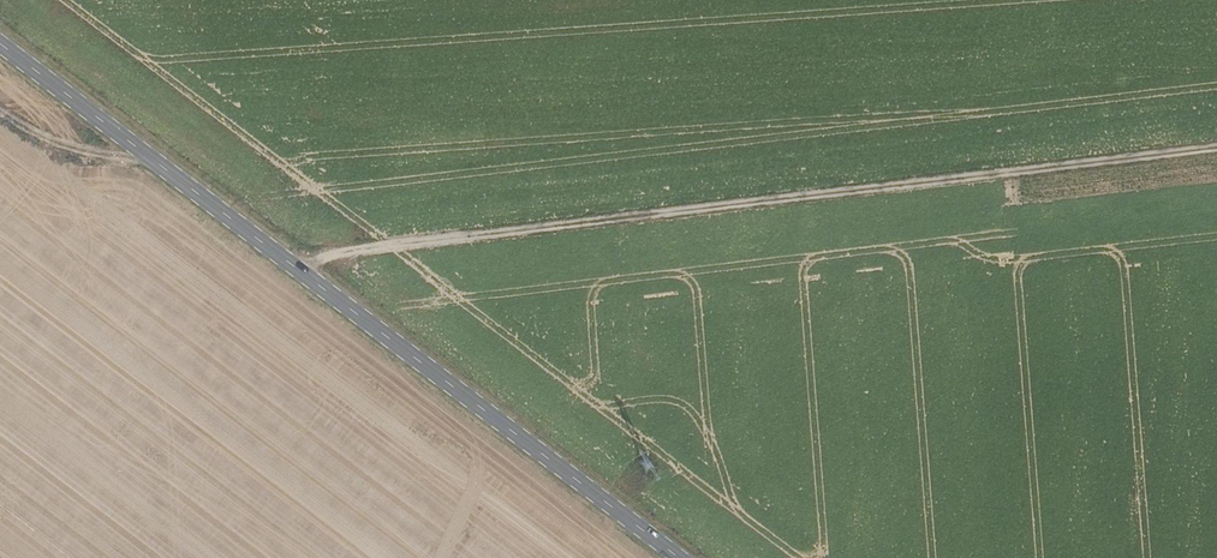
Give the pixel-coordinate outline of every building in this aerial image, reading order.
[(648,470),(658,456),(650,450),(640,464),(648,470)]
